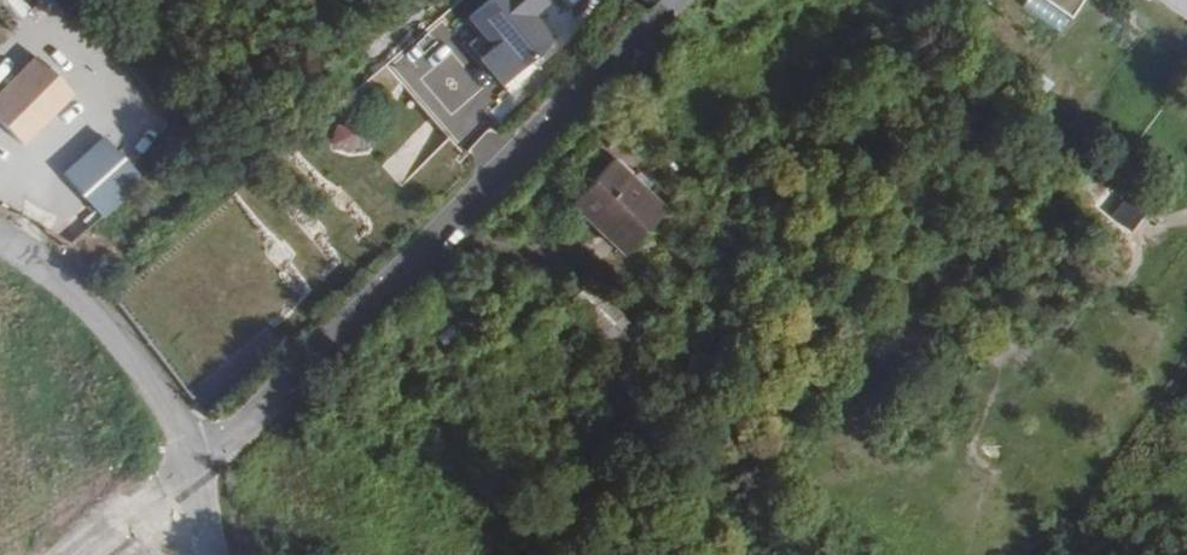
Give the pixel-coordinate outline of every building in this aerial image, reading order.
[(25,19),(34,3),(28,0),(8,0),(4,6),(25,19)] [(546,0),(493,0),(469,22),(494,51),(481,63),(490,72),(539,25),(534,18),(550,4),(546,0)] [(1072,18),(1042,0),(1030,0),(1025,8),(1064,31),(1072,18)] [(1186,17),(1186,0),(1163,0),(1186,17)] [(505,89),(556,42),(539,25),(490,72),(505,89)] [(373,85),(393,94),(401,76),(381,67),(373,85)] [(38,74),(11,99),(45,135),(72,109),(38,74)] [(337,124),(332,145),(363,153),(368,132),(337,124)] [(642,135),(601,178),(651,228),(694,184),(642,135)] [(153,185),(116,143),(74,180),(74,181),(97,207),(62,239),(79,248),(153,185)]
